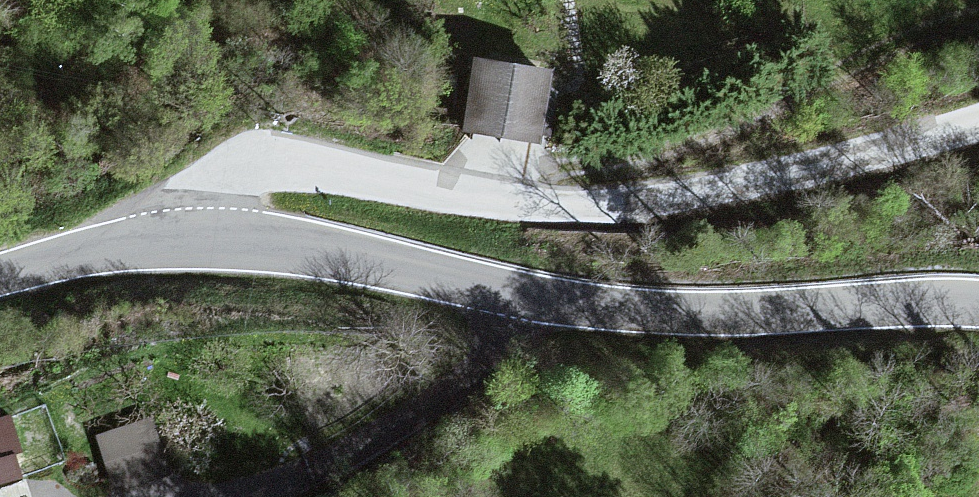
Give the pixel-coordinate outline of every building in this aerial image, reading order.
[(64,399),(0,412),(0,471),(8,470),(13,496),(84,496),(64,399)]
